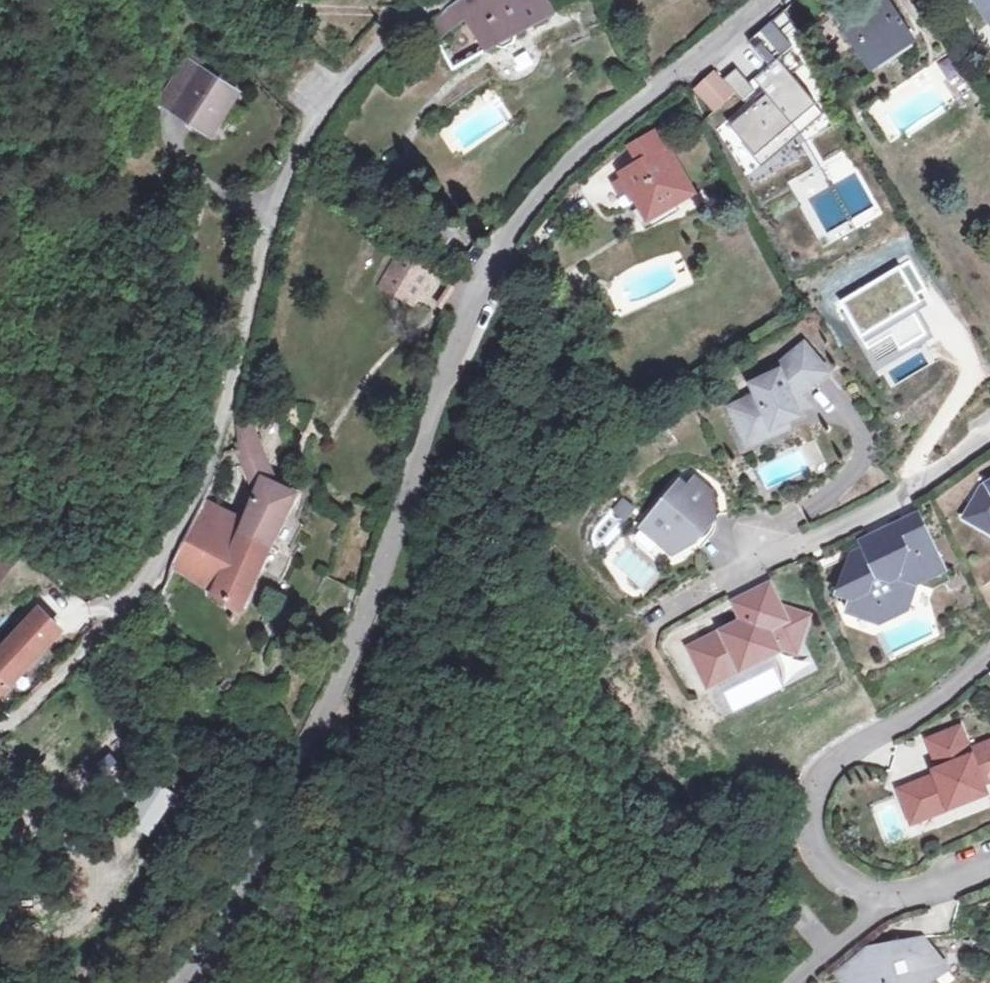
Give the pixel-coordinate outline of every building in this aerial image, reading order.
[(455,3),(446,8),(456,23),(471,16),(491,50),(497,46),(506,48),(516,43),(520,33),(554,16),(544,0),(460,0),(455,3)] [(890,0),(866,0),(860,3),(863,15),(850,23),(875,61),(914,37),(890,0)] [(989,19),(989,0),(976,0),(989,19)] [(798,38),(786,26),(765,44),(776,57),(798,38)] [(831,119),(786,62),(755,84),(770,98),(732,129),(770,171),(831,119)] [(178,119),(215,138),(238,93),(184,66),(163,107),(180,115),(178,119)] [(734,93),(716,72),(698,88),(715,109),(734,93)] [(162,111),(178,119),(180,115),(163,107),(162,111)] [(695,192),(659,131),(636,145),(646,162),(624,176),(650,219),(695,192)] [(825,163),(848,213),(860,207),(867,222),(879,216),(850,152),(825,163)] [(442,253),(459,230),(432,211),(416,234),(442,253)] [(384,286),(389,289),(406,260),(401,257),(384,286)] [(432,276),(406,260),(389,289),(416,304),(432,276)] [(728,407),(740,432),(767,420),(771,428),(785,421),(799,415),(797,411),(791,398),(796,394),(798,396),(826,372),(802,344),(775,367),(777,371),(750,383),(755,394),(728,407)] [(798,396),(796,394),(791,398),(797,411),(805,404),(798,396)] [(785,421),(771,428),(767,420),(740,432),(746,445),(788,426),(785,421)] [(241,459),(257,494),(263,480),(273,485),(248,422),(239,425),(241,444),(237,445),(238,452),(241,459)] [(686,487),(683,491),(675,485),(641,527),(660,542),(696,539),(713,517),(711,492),(693,478),(686,487)] [(989,528),(989,479),(986,481),(988,484),(978,490),(964,513),(983,524),(989,528)] [(219,518),(223,511),(204,500),(193,522),(189,529),(182,542),(169,564),(243,608),(270,546),(294,492),(273,485),(263,480),(257,494),(245,522),(241,530),(219,518)] [(679,481),(675,485),(683,491),(686,487),(679,481)] [(629,504),(624,500),(614,511),(620,515),(629,504)] [(635,509),(629,504),(620,515),(625,520),(635,509)] [(245,522),(223,511),(219,518),(241,530),(245,522)] [(913,546),(929,538),(916,513),(900,520),(913,546)] [(949,579),(929,538),(913,546),(900,520),(860,540),(866,553),(854,558),(852,563),(847,562),(836,592),(850,597),(845,610),(876,621),(880,611),(901,601),(905,590),(911,592),(915,580),(922,582),(922,584),(931,588),(949,579)] [(983,524),(977,534),(989,541),(989,528),(983,524)] [(696,539),(660,542),(671,551),(696,539)] [(769,583),(739,598),(748,616),(740,620),(688,646),(705,679),(784,639),(798,643),(805,621),(787,615),(785,616),(779,603),(769,583)] [(906,607),(911,592),(905,590),(901,601),(880,611),(876,621),(906,607)] [(748,616),(739,598),(731,602),(740,620),(748,616)] [(779,603),(785,616),(787,615),(805,621),(798,643),(784,639),(705,679),(707,684),(779,648),(798,654),(811,614),(779,603)] [(34,605),(0,639),(0,689),(58,629),(34,605)] [(982,790),(980,784),(988,781),(989,782),(989,744),(988,743),(967,752),(958,728),(925,740),(935,768),(939,769),(934,778),(931,776),(896,790),(902,807),(918,801),(924,817),(947,808),(945,803),(982,790)] [(945,803),(947,808),(983,794),(982,790),(945,803)] [(908,823),(924,817),(918,801),(902,807),(908,823)] [(921,938),(881,970),(866,947),(833,975),(839,982),(929,982),(935,979),(930,972),(941,963),(921,938)] [(881,970),(921,938),(866,947),(881,970)] [(947,971),(941,963),(930,972),(935,979),(947,971)]
